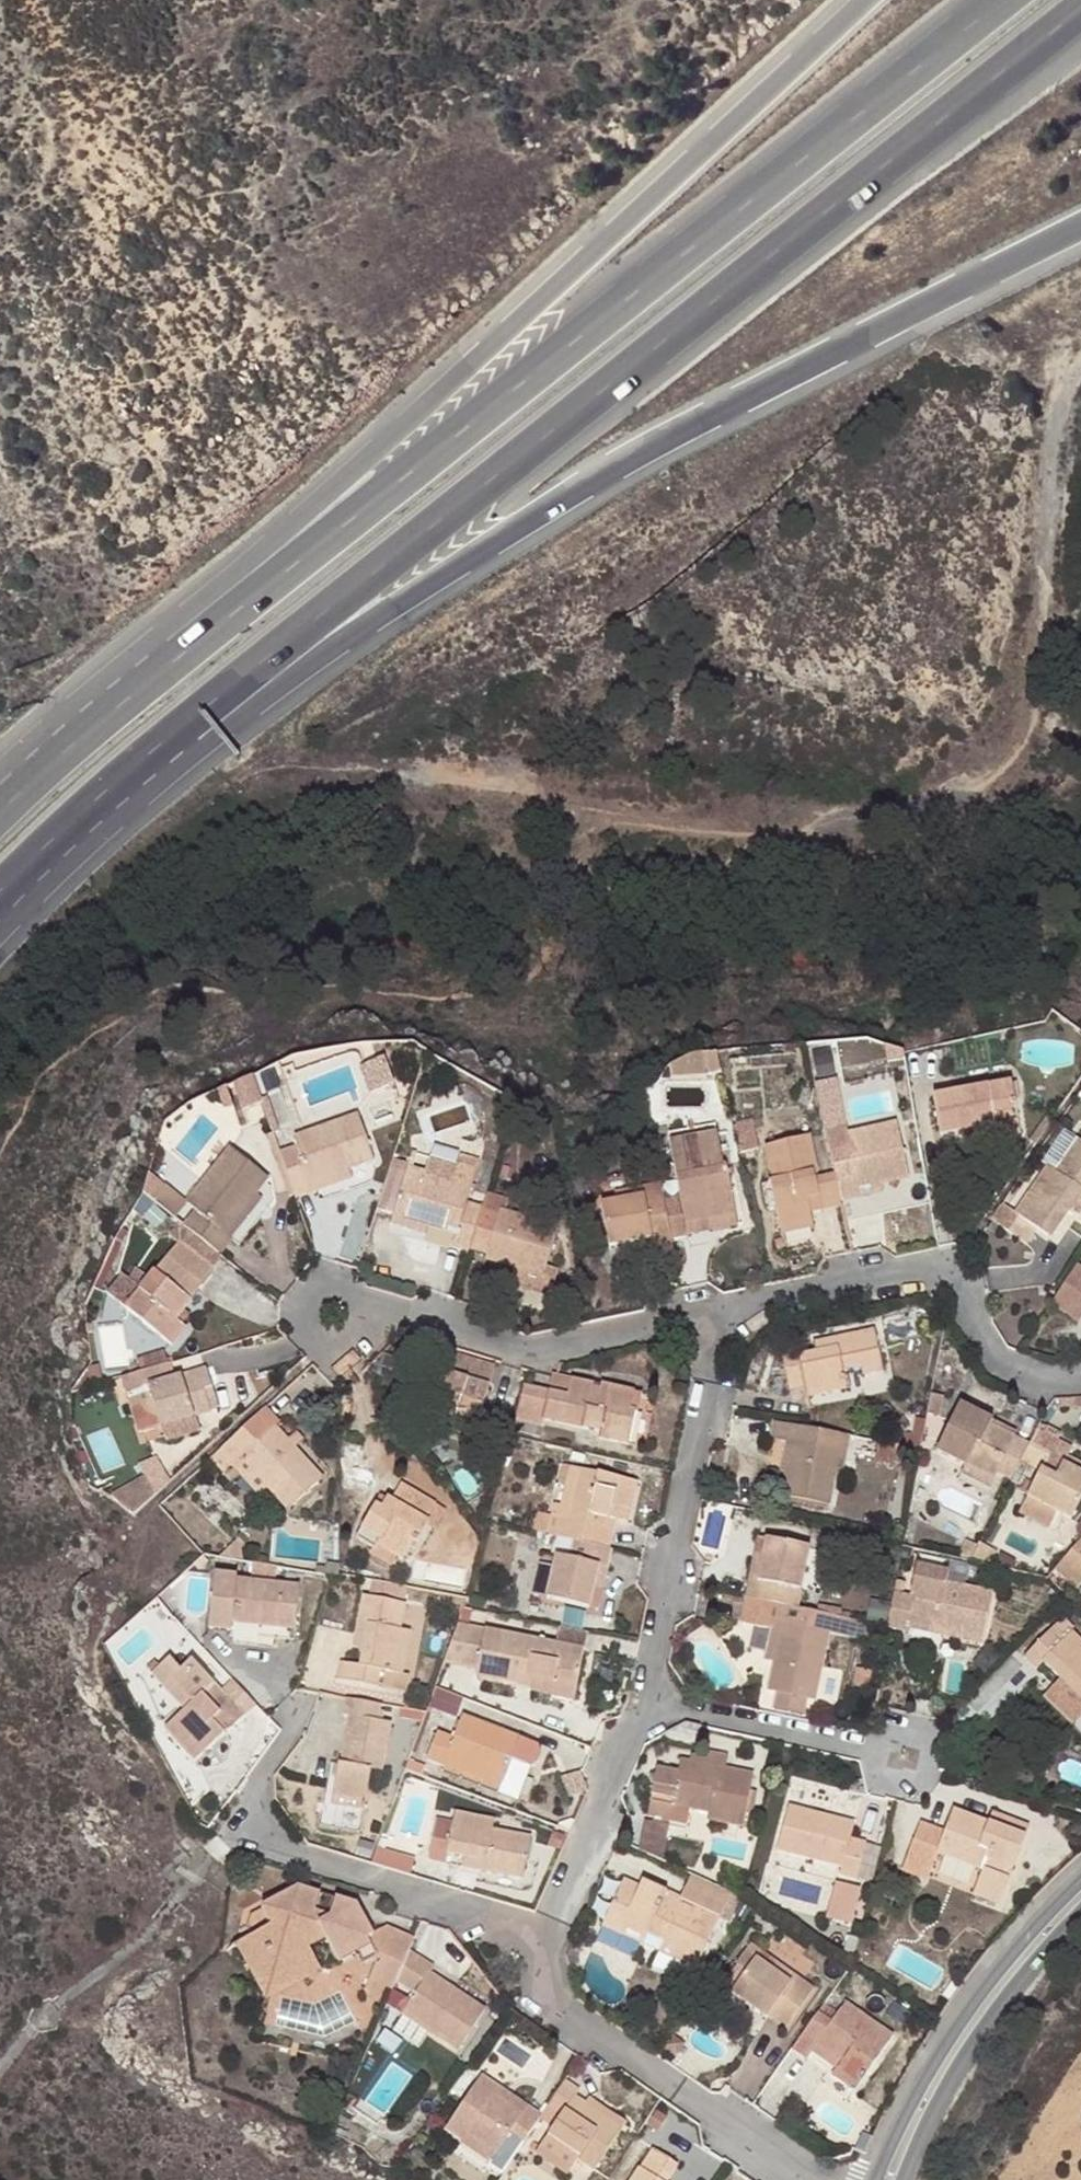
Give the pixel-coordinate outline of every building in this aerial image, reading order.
[(797,1060),(796,1051),(787,1052),(787,1060),(797,1060)] [(905,1063),(904,1057),(889,1052),(891,1065),(905,1063)] [(722,1078),(717,1058),(705,1059),(710,1081),(722,1078)] [(695,1060),(670,1071),(671,1083),(710,1081),(705,1059),(695,1060)] [(371,1094),(392,1086),(382,1062),(362,1070),(371,1094)] [(815,1086),(825,1134),(845,1130),(834,1081),(815,1086)] [(932,1099),(939,1136),(993,1127),(996,1140),(1020,1136),(1011,1085),(932,1099)] [(272,1134),(277,1132),(265,1100),(260,1102),(272,1134)] [(1045,1117),(1028,1141),(1033,1144),(1050,1120),(1045,1117)] [(280,1156),(295,1198),(313,1192),(310,1184),(349,1171),(374,1162),(358,1118),(295,1139),(298,1149),(280,1156)] [(757,1149),(751,1120),(736,1123),(742,1152),(757,1149)] [(841,1202),(858,1198),(856,1190),(881,1185),(908,1179),(896,1125),(847,1136),(843,1137),(849,1163),(833,1167),(835,1176),(841,1202)] [(825,1134),(833,1167),(849,1163),(843,1137),(847,1136),(845,1130),(825,1134)] [(1041,1162),(1049,1169),(1058,1175),(1080,1143),(1063,1131),(1041,1162)] [(687,1225),(736,1215),(727,1169),(724,1169),(717,1133),(670,1143),(678,1183),(681,1198),(664,1201),(669,1224),(672,1240),(689,1236),(689,1234),(687,1225)] [(841,1202),(835,1176),(814,1181),(813,1174),(817,1174),(809,1138),(765,1148),(773,1182),(769,1183),(781,1237),(813,1230),(808,1208),(819,1206),(820,1210),(841,1206),(841,1202)] [(1049,1240),(1069,1212),(1080,1195),(1080,1144),(1080,1143),(1058,1175),(1049,1169),(1017,1215),(1003,1206),(992,1222),(1027,1246),(1037,1231),(1049,1240)] [(184,1227),(220,1255),(231,1240),(224,1235),(255,1195),(267,1179),(231,1151),(188,1207),(195,1213),(184,1227)] [(423,1178),(470,1192),(479,1162),(460,1157),(456,1168),(428,1160),(423,1178)] [(349,1171),(310,1184),(313,1192),(352,1179),(349,1171)] [(393,1216),(428,1227),(456,1235),(453,1245),(470,1250),(482,1209),(466,1204),(470,1192),(423,1178),(405,1172),(393,1216)] [(661,1186),(664,1201),(681,1198),(678,1183),(661,1186)] [(661,1186),(661,1185),(615,1194),(616,1202),(601,1205),(610,1248),(651,1240),(652,1239),(650,1227),(669,1224),(664,1201),(661,1186)] [(881,1185),(856,1190),(858,1198),(883,1192),(881,1185)] [(487,1255),(501,1211),(506,1213),(509,1200),(487,1194),(482,1209),(470,1250),(487,1255)] [(255,1195),(224,1235),(231,1240),(262,1200),(255,1195)] [(1069,1212),(1078,1218),(1080,1213),(1080,1195),(1069,1212)] [(506,1213),(501,1211),(487,1255),(486,1260),(515,1268),(543,1277),(546,1267),(558,1229),(506,1213)] [(738,1224),(736,1215),(687,1225),(689,1234),(738,1224)] [(425,1237),(428,1227),(393,1216),(390,1226),(425,1237)] [(650,1227),(652,1239),(651,1240),(654,1254),(674,1250),(672,1240),(669,1224),(650,1227)] [(204,1287),(202,1285),(213,1271),(179,1244),(127,1312),(172,1347),(186,1328),(177,1321),(204,1287)] [(1067,1276),(1080,1285),(1080,1270),(1074,1265),(1067,1276)] [(546,1267),(543,1277),(515,1268),(511,1279),(552,1291),(559,1270),(546,1267)] [(111,1293),(129,1306),(143,1287),(124,1274),(111,1293)] [(1076,1322),(1080,1314),(1080,1285),(1067,1276),(1049,1303),(1076,1322)] [(914,1322),(912,1311),(880,1319),(882,1329),(914,1322)] [(799,1355),(797,1348),(780,1351),(789,1391),(806,1388),(808,1398),(847,1389),(843,1370),(861,1366),(863,1376),(883,1371),(874,1331),(835,1340),(836,1347),(816,1351),(799,1355)] [(814,1344),(816,1351),(836,1347),(835,1340),(814,1344)] [(438,1349),(432,1371),(489,1388),(496,1367),(438,1349)] [(166,1383),(175,1380),(170,1365),(161,1368),(166,1383)] [(489,1388),(432,1371),(414,1365),(402,1401),(455,1419),(451,1431),(474,1439),(489,1388)] [(123,1380),(129,1397),(149,1391),(154,1406),(161,1428),(211,1412),(204,1391),(213,1388),(207,1370),(175,1380),(166,1383),(161,1368),(123,1380)] [(554,1378),(550,1393),(568,1397),(572,1381),(573,1379),(558,1375),(556,1379),(554,1378)] [(592,1396),(593,1388),(594,1386),(572,1381),(568,1397),(550,1393),(524,1386),(515,1420),(544,1428),(546,1421),(581,1429),(582,1428),(601,1432),(600,1439),(629,1447),(637,1412),(631,1411),(635,1394),(602,1386),(601,1390),(600,1398),(592,1396)] [(592,1396),(600,1398),(601,1390),(593,1388),(592,1396)] [(154,1406),(149,1391),(129,1397),(133,1412),(154,1406)] [(965,1467),(995,1482),(999,1475),(1011,1481),(1028,1446),(990,1427),(992,1423),(960,1406),(936,1452),(965,1467)] [(266,1410),(244,1430),(257,1444),(276,1428),(279,1425),(266,1410)] [(892,1445),(922,1450),(928,1421),(919,1419),(916,1438),(894,1433),(892,1445)] [(819,1431),(774,1423),(771,1441),(787,1444),(793,1445),(793,1443),(816,1447),(819,1431)] [(212,1459),(225,1474),(232,1467),(241,1459),(268,1488),(288,1510),(323,1479),(276,1428),(257,1444),(244,1430),(212,1459)] [(783,1497),(829,1507),(835,1476),(839,1452),(846,1453),(849,1437),(819,1431),(816,1447),(793,1443),(793,1445),(787,1474),(783,1497)] [(1018,1470),(1034,1478),(1038,1472),(1040,1473),(1020,1513),(1049,1527),(1056,1514),(1070,1521),(1080,1501),(1080,1476),(1077,1475),(1063,1467),(1067,1459),(1072,1450),(1037,1433),(1018,1470)] [(793,1445),(787,1444),(782,1473),(787,1474),(793,1445)] [(846,1453),(839,1452),(835,1476),(842,1477),(846,1453)] [(268,1488),(241,1459),(232,1467),(259,1496),(268,1488)] [(1063,1467),(1077,1475),(1080,1468),(1080,1466),(1067,1459),(1063,1467)] [(555,1504),(552,1516),(568,1520),(580,1469),(572,1467),(563,1506),(555,1504)] [(990,1491),(995,1482),(965,1467),(960,1476),(990,1491)] [(568,1520),(552,1516),(548,1535),(556,1537),(575,1541),(583,1543),(590,1514),(629,1523),(637,1483),(580,1469),(568,1520)] [(356,1538),(376,1550),(379,1546),(397,1556),(404,1560),(413,1542),(418,1545),(430,1522),(427,1520),(435,1505),(401,1485),(392,1500),(388,1498),(381,1509),(375,1505),(356,1538)] [(375,1505),(381,1509),(388,1498),(382,1494),(375,1505)] [(539,1513),(535,1532),(548,1535),(552,1516),(539,1513)] [(557,1557),(571,1559),(575,1541),(556,1537),(552,1555),(557,1557)] [(235,1539),(217,1558),(244,1562),(246,1549),(235,1539)] [(763,1560),(756,1558),(747,1599),(777,1605),(797,1609),(810,1549),(767,1540),(763,1560)] [(593,1594),(594,1588),(604,1591),(613,1550),(583,1543),(575,1541),(571,1559),(557,1557),(547,1598),(589,1608),(593,1594)] [(1056,1570),(1077,1590),(1080,1586),(1080,1541),(1056,1570)] [(966,1543),(959,1560),(971,1562),(977,1548),(966,1543)] [(374,1553),(393,1564),(397,1556),(379,1546),(376,1550),(374,1553)] [(981,1565),(986,1553),(977,1548),(971,1562),(981,1565)] [(952,1563),(949,1575),(946,1585),(966,1589),(971,1567),(952,1563)] [(323,1570),(322,1575),(340,1578),(340,1566),(331,1565),(331,1571),(323,1570)] [(902,1596),(895,1595),(888,1628),(909,1633),(910,1631),(911,1624),(982,1640),(993,1596),(966,1589),(946,1585),(949,1575),(921,1568),(914,1599),(902,1596)] [(237,1577),(215,1575),(209,1629),(230,1632),(231,1623),(295,1630),(300,1588),(237,1581),(237,1577)] [(374,1596),(404,1596),(404,1581),(374,1581),(374,1596)] [(904,1582),(897,1581),(895,1595),(902,1596),(904,1582)] [(364,1598),(357,1636),(365,1638),(363,1649),(360,1666),(342,1663),(339,1679),(379,1686),(382,1671),(402,1675),(410,1632),(400,1630),(405,1605),(364,1598)] [(797,1609),(777,1605),(773,1623),(783,1624),(775,1663),(769,1692),(815,1702),(829,1633),(833,1617),(797,1609)] [(833,1617),(829,1633),(849,1630),(851,1620),(833,1617)] [(765,1662),(775,1663),(783,1624),(773,1623),(765,1662)] [(980,1648),(982,1640),(911,1624),(910,1631),(980,1648)] [(445,1664),(477,1671),(497,1675),(496,1682),(517,1686),(520,1676),(532,1678),(530,1689),(530,1692),(575,1703),(586,1651),(557,1645),(459,1625),(445,1664)] [(561,1628),(557,1645),(586,1651),(589,1634),(561,1628)] [(1025,1658),(1035,1669),(1043,1662),(1074,1692),(1080,1700),(1080,1643),(1071,1633),(1065,1640),(1054,1629),(1025,1658)] [(357,1636),(355,1648),(363,1649),(365,1638),(357,1636)] [(993,1651),(979,1665),(987,1673),(1001,1659),(993,1651)] [(236,1725),(257,1706),(234,1682),(222,1693),(192,1661),(182,1670),(171,1659),(153,1675),(165,1688),(174,1680),(195,1702),(187,1710),(166,1729),(197,1761),(226,1735),(213,1721),(224,1711),(236,1725)] [(496,1682),(497,1675),(477,1671),(476,1678),(496,1682)] [(532,1678),(520,1676),(517,1686),(530,1689),(532,1678)] [(195,1702),(174,1680),(165,1688),(187,1710),(195,1702)] [(435,1690),(429,1707),(446,1714),(453,1696),(435,1690)] [(1080,1712),(1080,1700),(1074,1692),(1067,1699),(1080,1713),(1080,1712)] [(344,1716),(350,1717),(343,1753),(351,1754),(349,1766),(341,1765),(338,1764),(333,1797),(365,1803),(371,1770),(382,1772),(390,1724),(378,1722),(381,1705),(347,1699),(344,1716)] [(224,1711),(213,1721),(226,1735),(236,1725),(224,1711)] [(428,1761),(443,1767),(446,1761),(503,1783),(512,1760),(520,1739),(463,1716),(454,1740),(438,1733),(428,1761)] [(686,1724),(663,1736),(666,1742),(696,1748),(700,1727),(686,1724)] [(512,1760),(527,1766),(531,1766),(535,1764),(537,1761),(539,1758),(540,1754),(539,1750),(537,1746),(535,1744),(520,1739),(512,1760)] [(343,1753),(341,1765),(349,1766),(351,1754),(343,1753)] [(422,1776),(427,1762),(411,1756),(406,1770),(422,1776)] [(503,1783),(501,1789),(500,1789),(498,1794),(517,1801),(527,1777),(523,1776),(527,1766),(512,1760),(503,1783)] [(500,1789),(501,1789),(503,1783),(446,1761),(443,1767),(500,1789)] [(706,1820),(743,1828),(753,1777),(681,1761),(672,1805),(708,1813),(706,1820)] [(581,1774),(567,1780),(575,1797),(588,1791),(582,1775),(581,1774)] [(364,1812),(365,1803),(333,1797),(331,1807),(364,1812)] [(866,1844),(850,1839),(854,1823),(790,1806),(777,1852),(841,1869),(839,1876),(856,1880),(866,1844)] [(946,1832),(938,1854),(982,1871),(973,1897),(999,1906),(1028,1827),(991,1814),(988,1822),(977,1818),(954,1809),(946,1832)] [(977,1818),(988,1822),(991,1814),(980,1810),(977,1818)] [(437,1820),(429,1860),(445,1863),(446,1854),(464,1858),(487,1862),(485,1871),(523,1879),(531,1839),(493,1831),(495,1821),(455,1813),(453,1823),(437,1820)] [(946,1832),(920,1821),(901,1873),(928,1882),(938,1854),(946,1832)] [(406,1874),(410,1860),(376,1850),(371,1863),(406,1874)] [(485,1871),(487,1862),(464,1858),(462,1867),(485,1871)] [(626,1878),(603,1924),(644,1944),(648,1935),(623,1922),(640,1885),(626,1878)] [(837,1878),(829,1918),(856,1924),(864,1884),(837,1878)] [(676,1916),(661,1908),(665,1900),(666,1898),(640,1885),(623,1922),(648,1935),(663,1942),(662,1945),(699,1963),(717,1925),(680,1907),(676,1916)] [(263,1908),(273,1926),(252,1937),(228,1949),(228,1951),(244,1942),(254,1961),(261,1957),(273,1979),(315,1958),(308,1943),(325,1934),(339,1963),(357,1954),(363,1964),(376,1957),(378,1957),(372,1946),(377,1943),(372,1934),(357,1905),(336,1899),(331,1914),(321,1894),(300,1888),(263,1908)] [(661,1908),(676,1916),(680,1907),(665,1900),(661,1908)] [(252,1937),(273,1926),(263,1908),(250,1914),(246,1926),(252,1937)] [(414,1939),(387,1927),(372,1934),(377,1943),(372,1946),(378,1957),(376,1957),(378,1960),(364,1992),(367,1997),(365,2001),(367,2001),(376,1981),(393,1989),(397,1979),(409,1951),(414,1939)] [(695,1972),(699,1963),(662,1945),(658,1953),(695,1972)] [(733,1993),(756,1959),(757,1960),(762,1953),(750,1945),(736,1966),(737,1967),(724,1986),(733,1993)] [(397,1979),(416,1992),(402,2012),(430,2030),(459,2049),(485,2009),(429,1973),(433,1966),(409,1951),(397,1979)] [(773,1961),(762,1953),(757,1960),(773,1971),(777,1964),(773,1961)] [(733,1993),(732,1994),(767,2019),(768,2017),(786,2030),(814,1990),(777,1964),(773,1971),(757,1960),(756,1959),(733,1993)] [(793,2049),(807,2059),(812,2053),(816,2046),(841,2064),(836,2070),(833,2075),(855,2091),(893,2037),(845,2004),(837,2015),(831,2024),(818,2014),(793,2049)] [(825,2005),(818,2014),(831,2024),(837,2015),(825,2005)] [(425,2037),(430,2030),(402,2012),(397,2019),(425,2037)] [(674,2036),(666,2048),(678,2056),(685,2044),(674,2036)] [(841,2064),(816,2046),(812,2053),(836,2070),(841,2064)] [(473,2061),(467,2068),(473,2073),(479,2065),(473,2061)] [(463,2140),(468,2134),(496,2153),(504,2141),(519,2151),(540,2119),(541,2116),(527,2107),(522,2114),(494,2095),(499,2088),(481,2076),(445,2129),(463,2140)] [(595,2170),(622,2129),(585,2104),(575,2097),(579,2091),(565,2081),(549,2105),(563,2115),(554,2128),(547,2138),(577,2158),(595,2170)] [(527,2107),(499,2088),(494,2095),(522,2114),(527,2107)] [(589,2098),(585,2104),(622,2129),(627,2122),(589,2098)] [(554,2128),(563,2115),(549,2105),(541,2116),(540,2119),(554,2128)] [(489,2162),(496,2153),(468,2134),(463,2140),(461,2143),(489,2162)] [(574,2163),(577,2158),(547,2138),(544,2143),(574,2163)] [(677,2166),(653,2148),(639,2167),(657,2179),(667,2179),(677,2166)] [(639,2167),(631,2179),(657,2179),(639,2167)]
